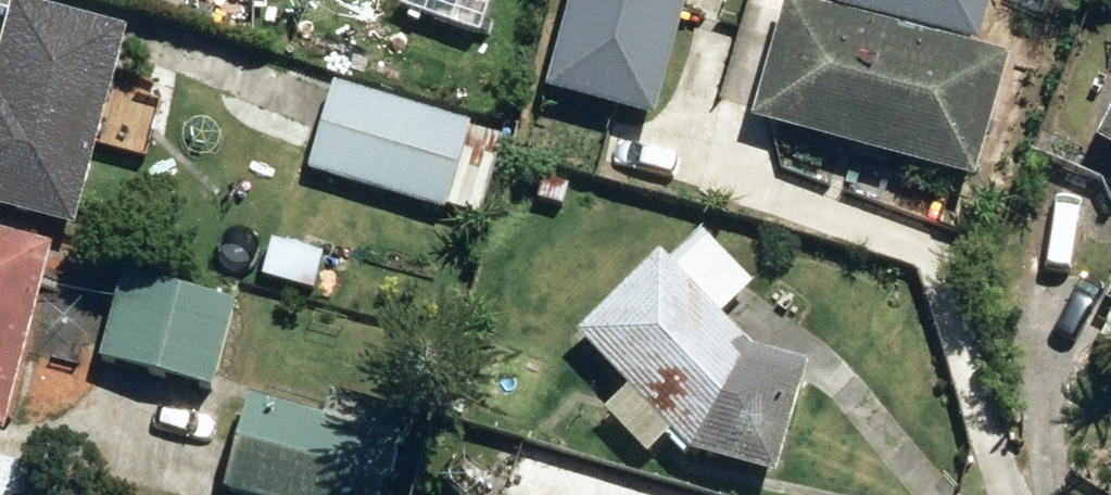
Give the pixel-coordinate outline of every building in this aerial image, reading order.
[(82,222),(133,28),(23,0),(19,0),(0,73),(0,200),(82,222)] [(657,112),(686,0),(569,0),(548,85),(657,112)] [(987,176),(1019,56),(802,0),(793,0),(762,118),(987,176)] [(980,32),(988,0),(853,0),(980,32)] [(312,166),(483,216),(508,131),(336,82),(312,166)] [(539,202),(562,208),(566,185),(543,180),(539,202)] [(8,429),(57,245),(0,231),(0,427),(8,429)] [(265,273),(318,285),(326,252),(274,238),(265,273)] [(696,446),(782,473),(816,364),(758,347),(672,253),(588,330),(696,446)] [(108,354),(221,383),(242,303),(129,274),(108,354)] [(262,494),(388,494),(413,412),(339,390),(331,417),(258,397),(232,486),(262,494)] [(48,467),(0,456),(0,494),(41,494),(48,467)]
